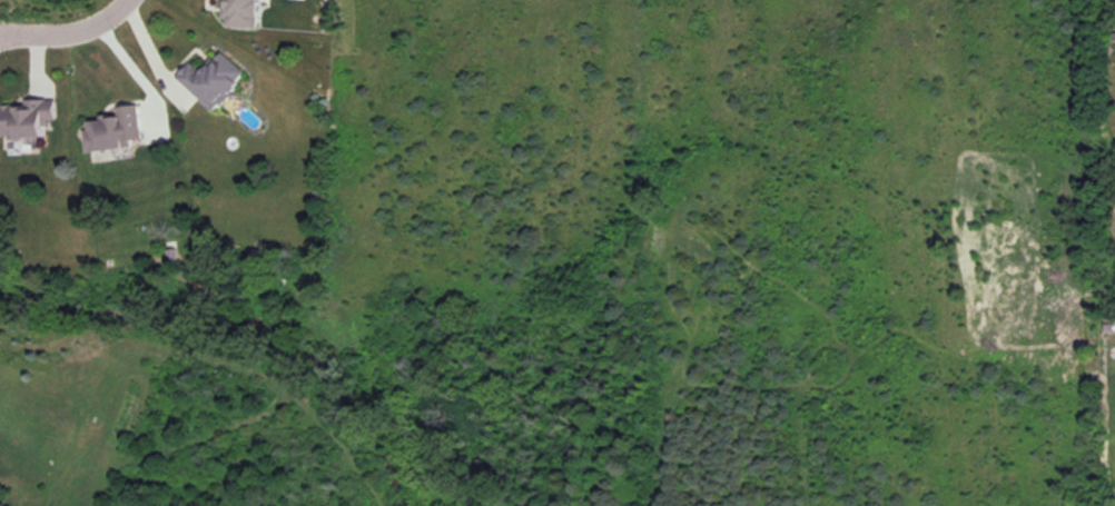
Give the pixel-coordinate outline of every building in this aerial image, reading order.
[(225,28),(262,29),(262,0),(226,0),(225,28)] [(206,72),(195,62),(180,77),(216,110),(249,76),(225,52),(206,72)] [(60,122),(60,100),(7,101),(7,139),(53,138),(53,122),(60,122)] [(121,118),(88,121),(91,151),(145,146),(140,106),(120,108),(121,118)]
